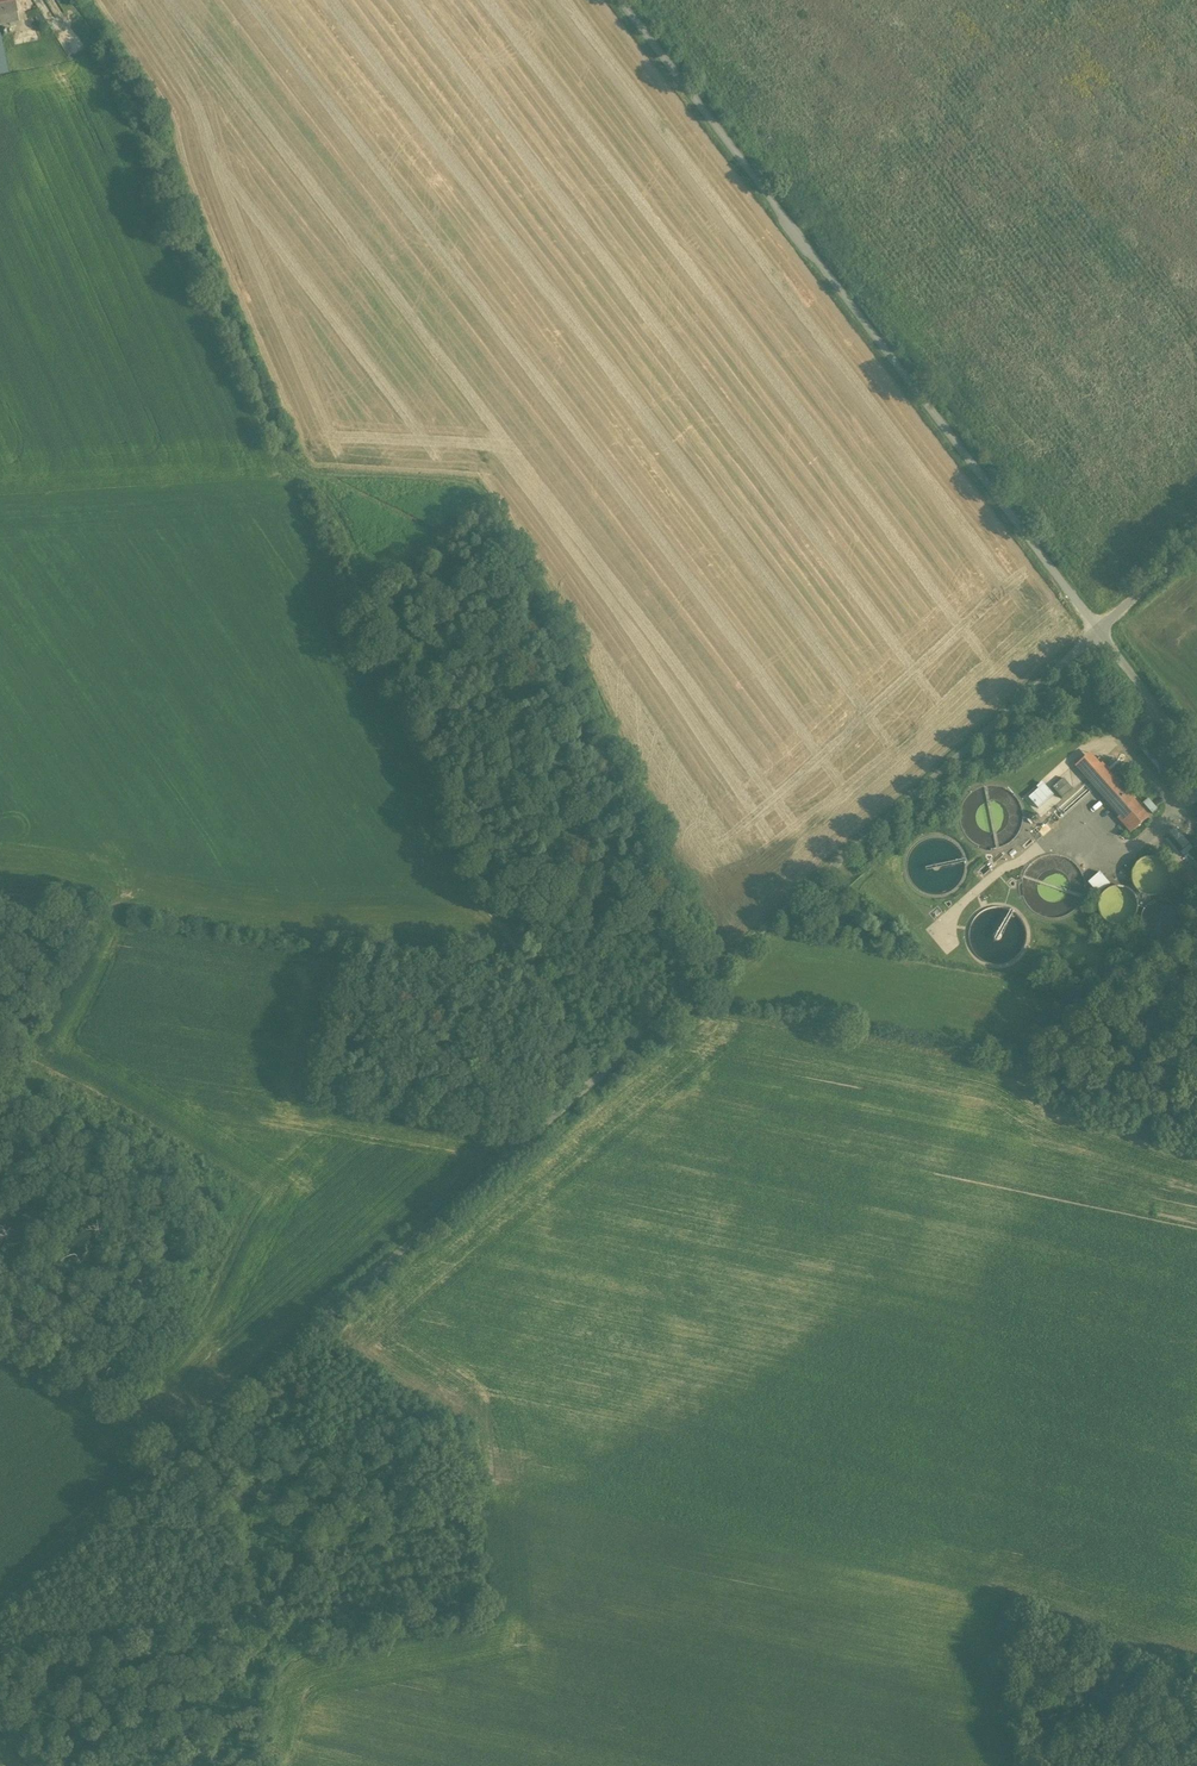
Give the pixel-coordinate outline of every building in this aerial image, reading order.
[(19,21),(15,0),(0,0),(0,25),(19,21)] [(1075,766),(1085,777),(1099,765),(1089,753),(1075,766)] [(1099,765),(1085,777),(1090,784),(1092,786),(1123,821),(1120,823),(1129,833),(1149,816),(1102,763),(1099,765)] [(1072,788),(1063,778),(1052,788),(1062,798),(1072,788)] [(1092,786),(1090,784),(1087,787),(1084,785),(1053,812),(1054,814),(1039,827),(1036,827),(1033,830),(1037,835),(1040,832),(1041,829),(1056,815),(1059,819),(1090,791),(1089,789),(1092,786)] [(1148,797),(1143,802),(1151,812),(1157,808),(1148,797)] [(1175,826),(1167,832),(1184,851),(1196,839),(1196,829),(1193,825),(1182,834),(1175,826)] [(1030,839),(1022,846),(1024,849),(1033,842),(1030,839)] [(991,859),(976,872),(981,878),(996,865),(995,863),(1005,854),(1003,852),(993,861),(991,859)] [(1145,887),(1161,887),(1161,879),(1164,879),(1164,859),(1138,858),(1138,877),(1146,877),(1145,887)] [(1179,876),(1186,886),(1196,880),(1196,878),(1191,868),(1179,876)] [(1109,884),(1099,872),(1087,882),(1098,894),(1109,884)] [(1099,899),(1119,920),(1138,902),(1118,882),(1099,899)] [(1178,911),(1151,898),(1138,925),(1165,937),(1178,911)] [(937,906),(928,914),(933,919),(942,912),(937,906)]
